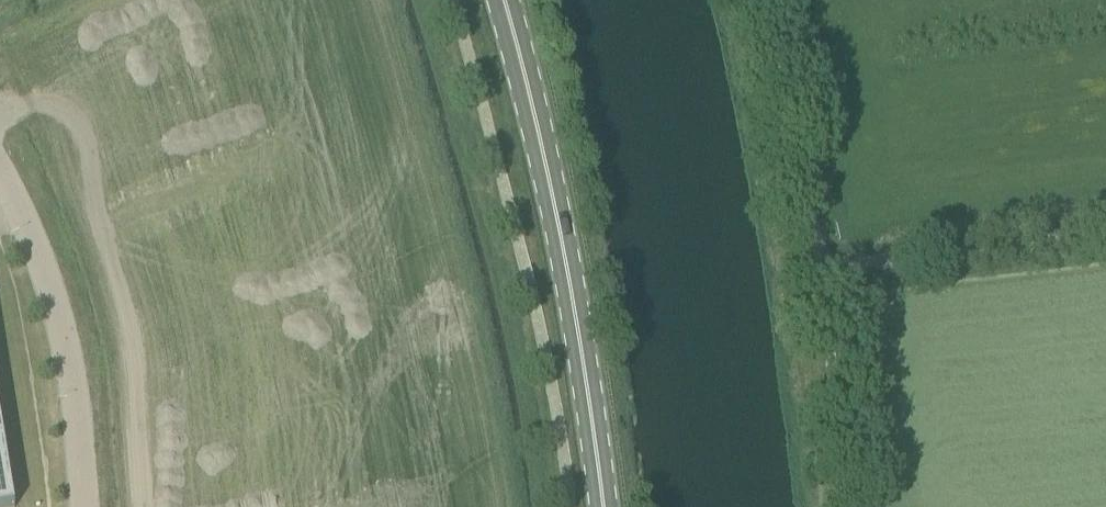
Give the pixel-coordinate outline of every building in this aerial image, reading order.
[(0,419),(0,506),(14,506),(0,419)]
